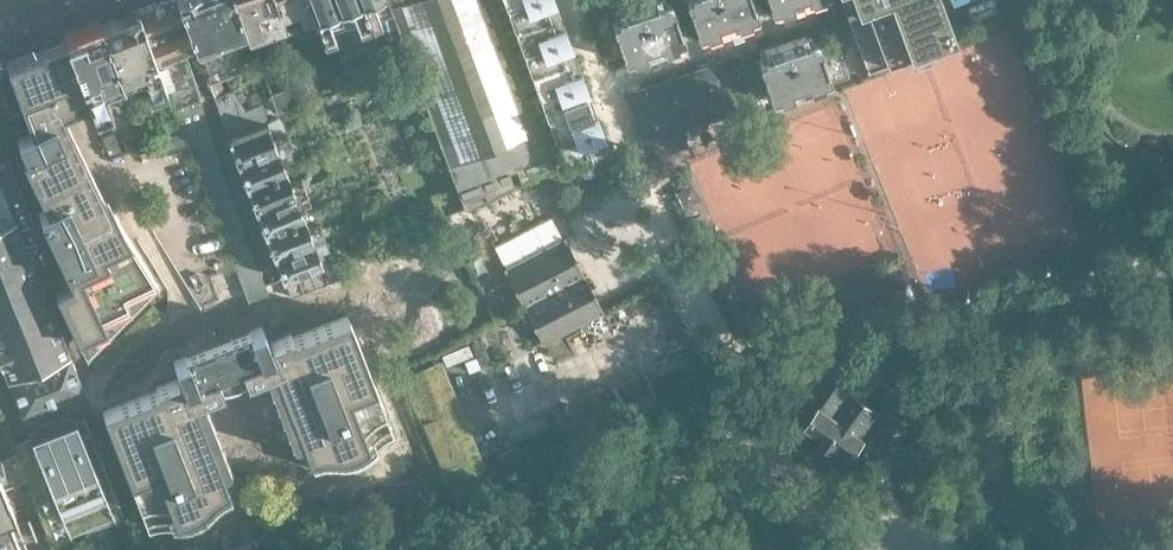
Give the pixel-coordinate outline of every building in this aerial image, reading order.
[(230,33),(245,28),(234,0),(158,0),(137,9),(167,87),(174,107),(200,97),(183,48),(188,46),(194,44),(208,81),(243,68),(230,33)] [(275,0),(234,0),(245,28),(248,36),(284,23),(275,0)] [(307,0),(275,0),(284,23),(287,32),(315,21),(307,0)] [(357,0),(307,0),(315,21),(320,34),(331,30),(339,54),(372,42),(364,21),(357,0)] [(364,21),(376,17),(370,0),(357,0),(364,21)] [(539,132),(535,120),(531,109),(527,98),(522,87),(518,76),(514,65),(510,54),(506,43),(502,32),(498,20),(494,9),(490,0),(383,0),(407,65),(410,64),(464,206),(550,162),(543,143),(539,132)] [(555,0),(519,0),(505,5),(494,9),(498,20),(509,16),(513,27),(559,11),(555,0)] [(670,0),(669,0),(665,1),(665,0),(640,0),(612,9),(616,18),(611,20),(625,61),(645,54),(645,53),(663,47),(664,48),(684,41),(670,0)] [(752,0),(686,0),(698,36),(719,29),(718,28),(736,22),(737,23),(757,16),(752,0)] [(772,11),(792,4),(791,3),(800,0),(768,0),(772,11)] [(869,74),(956,41),(941,0),(841,0),(869,74)] [(167,87),(137,9),(101,23),(120,73),(139,65),(150,94),(167,87)] [(567,33),(559,11),(513,27),(502,32),(506,43),(517,39),(521,50),(567,33)] [(109,210),(62,111),(75,104),(85,100),(88,99),(94,115),(111,108),(100,80),(120,73),(101,23),(50,43),(35,49),(5,61),(29,125),(31,129),(16,136),(24,153),(21,155),(46,207),(38,211),(70,279),(54,287),(77,336),(105,323),(100,313),(127,300),(122,291),(153,276),(120,222),(108,227),(102,214),(109,210)] [(830,80),(819,47),(816,38),(812,40),(809,31),(759,48),(762,57),(758,58),(772,100),(830,80)] [(567,33),(521,50),(510,54),(514,65),(526,61),(530,72),(575,55),(567,33)] [(383,74),(375,52),(353,60),(361,83),(383,74)] [(583,77),(575,55),(530,72),(518,76),(522,87),(534,83),(538,94),(583,77)] [(361,83),(353,60),(335,67),(343,90),(361,83)] [(5,61),(0,63),(0,104),(11,131),(29,125),(5,61)] [(679,125),(736,106),(721,61),(628,92),(644,137),(655,134),(661,152),(685,143),(679,125)] [(583,77),(538,94),(527,98),(531,109),(542,105),(546,116),(592,99),(583,77)] [(310,95),(305,80),(269,93),(274,108),(310,95)] [(267,120),(266,120),(260,102),(245,108),(232,88),(213,95),(228,135),(267,120)] [(207,119),(200,97),(174,107),(183,129),(207,119)] [(592,99),(546,116),(535,120),(539,132),(550,127),(554,139),(600,122),(592,99)] [(0,104),(0,135),(2,135),(11,131),(0,104)] [(286,140),(283,131),(284,126),(281,119),(277,117),(277,116),(266,120),(267,120),(228,135),(237,159),(286,140)] [(213,141),(207,119),(183,129),(190,149),(213,141)] [(612,155),(600,122),(554,139),(543,143),(550,162),(551,166),(554,165),(555,167),(556,168),(558,170),(560,172),(562,172),(565,172),(568,172),(569,171),(571,170),(573,168),(574,167),(574,166),(574,164),(575,163),(575,162),(575,160),(574,159),(574,158),(585,154),(586,156),(587,158),(588,159),(590,160),(592,160),(594,161),(597,161),(599,160),(612,155)] [(187,142),(182,129),(150,141),(155,154),(187,142)] [(2,135),(0,135),(0,171),(4,181),(17,177),(10,161),(2,135)] [(285,167),(281,157),(285,155),(283,149),(289,147),(286,140),(237,159),(247,182),(285,167)] [(219,161),(213,141),(190,149),(198,169),(219,161)] [(225,179),(219,161),(198,169),(205,187),(225,179)] [(305,187),(301,177),(294,179),(293,175),(289,177),(285,167),(247,182),(256,206),(305,187)] [(31,213),(17,177),(4,181),(5,184),(17,218),(31,213)] [(232,198),(225,179),(205,187),(212,206),(232,198)] [(37,271),(17,218),(5,184),(0,186),(0,359),(22,413),(83,389),(37,271)] [(304,215),(300,205),(304,203),(302,199),(308,197),(305,187),(256,206),(265,230),(304,215)] [(239,217),(232,198),(212,206),(219,224),(239,217)] [(51,266),(31,213),(17,218),(37,271),(51,266)] [(323,235),(318,223),(312,225),(311,221),(307,223),(304,215),(265,230),(274,253),(323,235)] [(584,273),(569,244),(565,236),(564,237),(551,216),(494,245),(505,267),(504,268),(523,305),(584,273)] [(247,235),(239,217),(219,224),(227,243),(247,235)] [(254,254),(247,235),(227,243),(234,262),(254,254)] [(321,260),(317,249),(321,248),(320,244),(326,242),(323,235),(274,253),(283,275),(321,260)] [(261,273),(254,254),(234,262),(241,280),(261,273)] [(339,276),(334,263),(331,256),(321,260),(283,275),(290,295),(339,276)] [(269,291),(265,283),(261,273),(241,280),(248,299),(269,291)] [(603,309),(584,273),(523,305),(542,341),(603,309)] [(102,372),(161,313),(152,303),(92,363),(102,372)] [(232,498),(193,400),(222,389),(274,369),(312,467),(317,465),(322,464),(325,464),(329,463),(339,464),(345,464),(349,463),(352,463),(357,461),(361,459),(364,458),(369,455),(371,452),(374,450),(377,446),(380,444),(384,440),(388,437),(391,436),(394,435),(347,314),(293,335),(291,333),(270,341),(270,339),(267,340),(262,325),(250,330),(250,329),(184,355),(185,356),(173,360),(178,375),(176,376),(177,377),(156,385),(157,388),(102,410),(149,530),(153,529),(156,528),(159,527),(163,527),(168,527),(176,528),(182,528),(185,527),(191,526),(196,524),(201,521),(204,520),(208,516),(211,514),(215,510),(217,507),(221,504),(225,501),(228,499),(232,498)] [(433,361),(402,374),(446,482),(478,468),(433,361)] [(821,406),(807,426),(823,437),(822,438),(834,446),(835,445),(851,456),(864,437),(861,435),(879,410),(862,398),(868,391),(875,381),(863,373),(851,390),(839,382),(832,391),(821,406)] [(821,406),(832,391),(825,386),(815,401),(821,406)] [(84,392),(37,411),(41,421),(11,433),(15,441),(12,442),(55,549),(77,549),(71,534),(102,525),(103,526),(115,522),(120,535),(130,531),(125,518),(133,515),(84,392)] [(6,512),(12,509),(3,487),(25,478),(14,453),(0,459),(0,549),(22,549),(6,512)]
